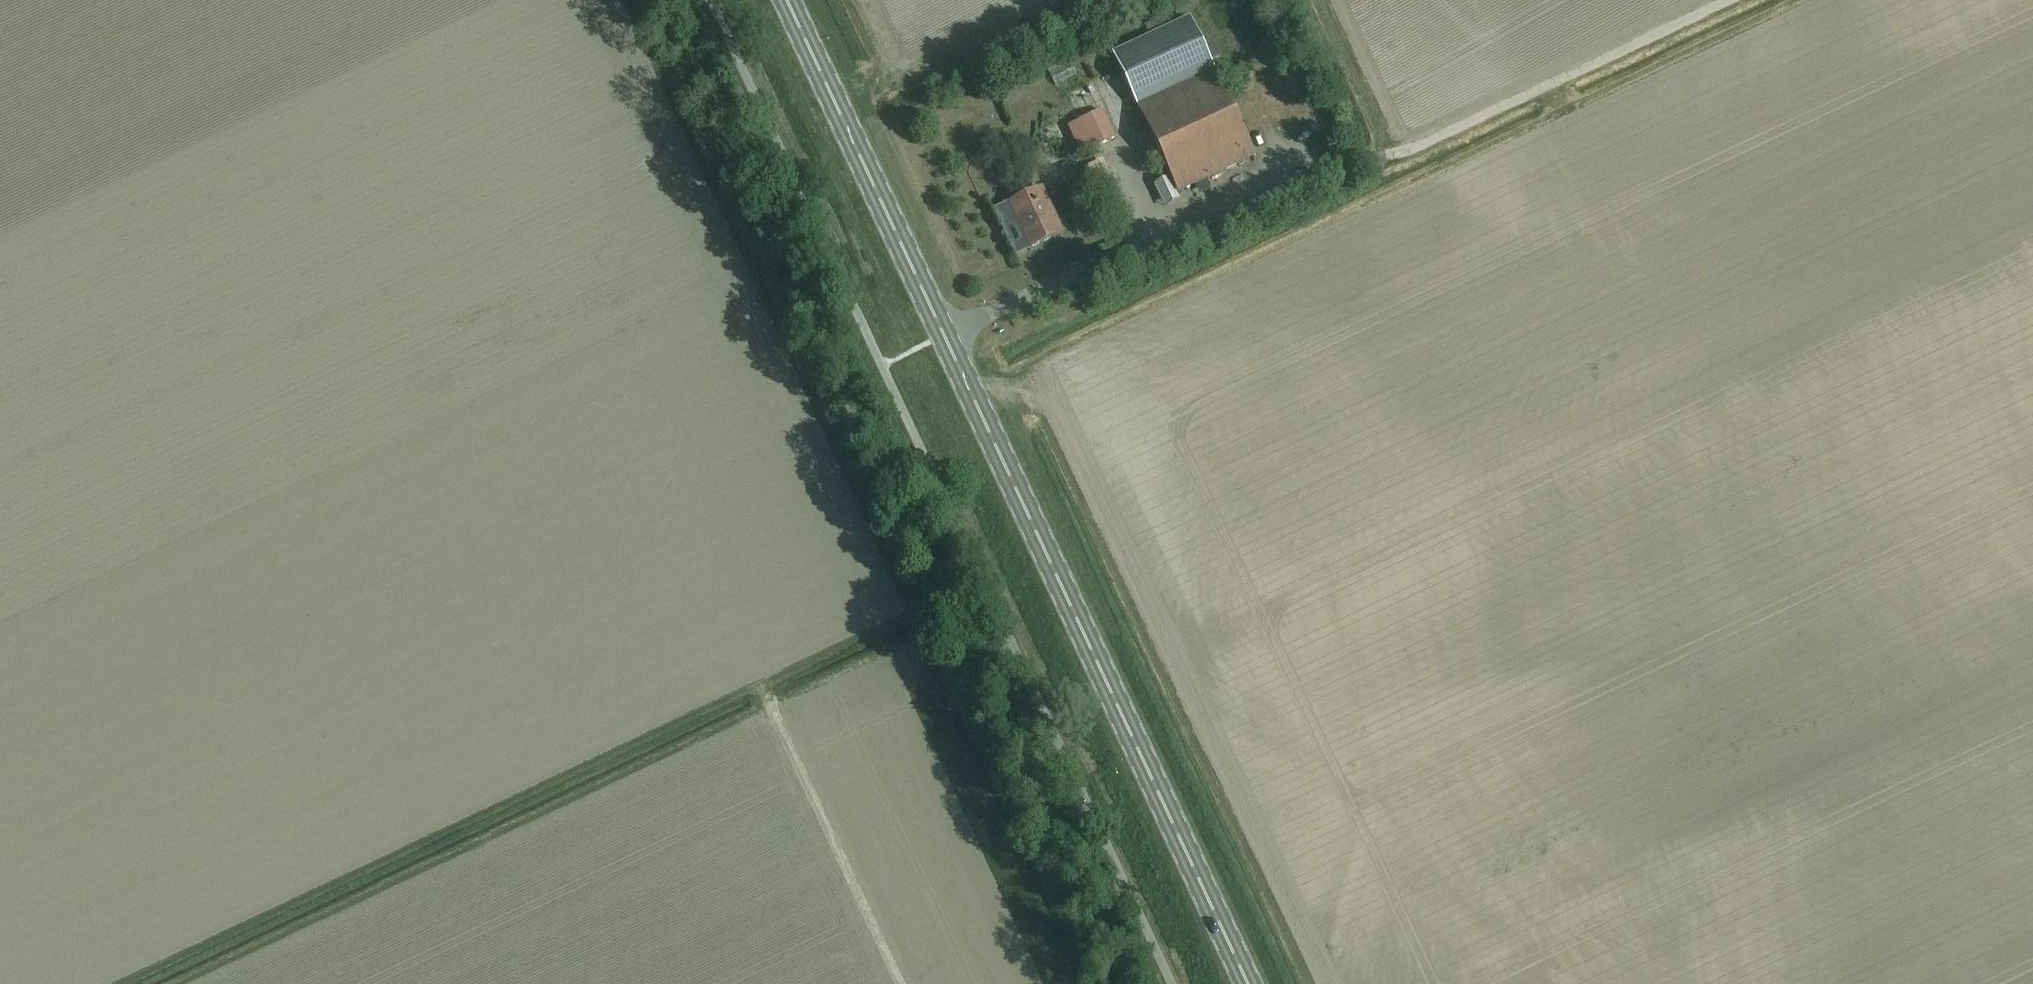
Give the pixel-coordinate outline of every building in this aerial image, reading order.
[(1112,54),(1137,105),(1212,70),(1188,18),(1112,54)] [(1212,70),(1137,105),(1178,192),(1253,156),(1212,70)] [(1080,153),(1114,138),(1102,112),(1068,128),(1080,153)] [(1028,249),(1062,233),(1041,189),(1007,204),(1028,249)]
